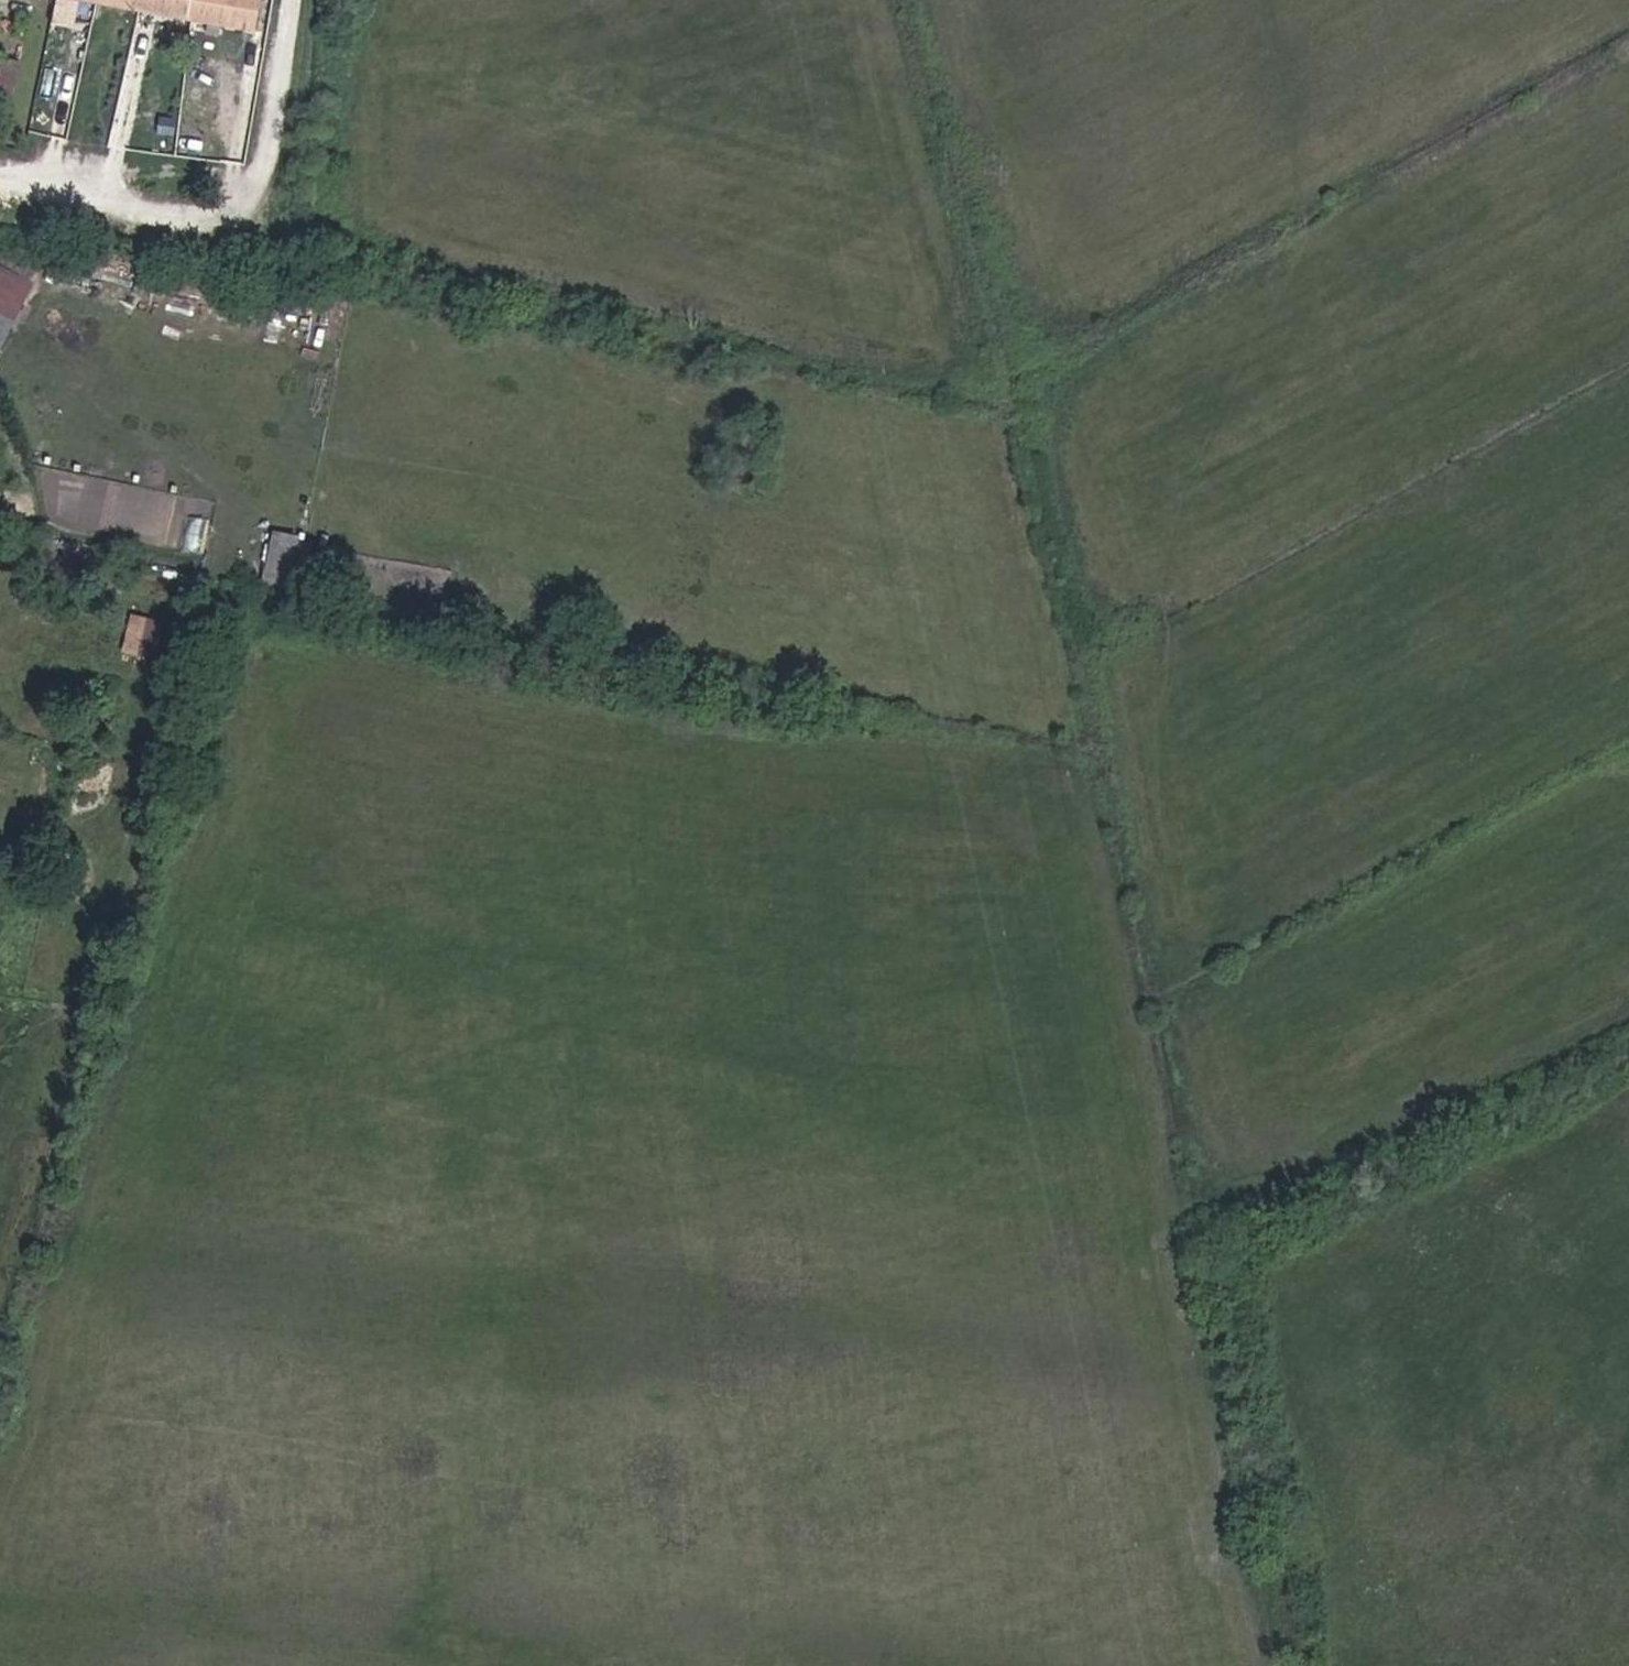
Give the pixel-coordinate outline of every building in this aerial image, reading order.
[(247,33),(254,0),(88,0),(247,33)] [(306,588),(311,532),(270,528),(264,583),(306,588)] [(161,624),(131,616),(121,651),(152,659),(161,624)]
